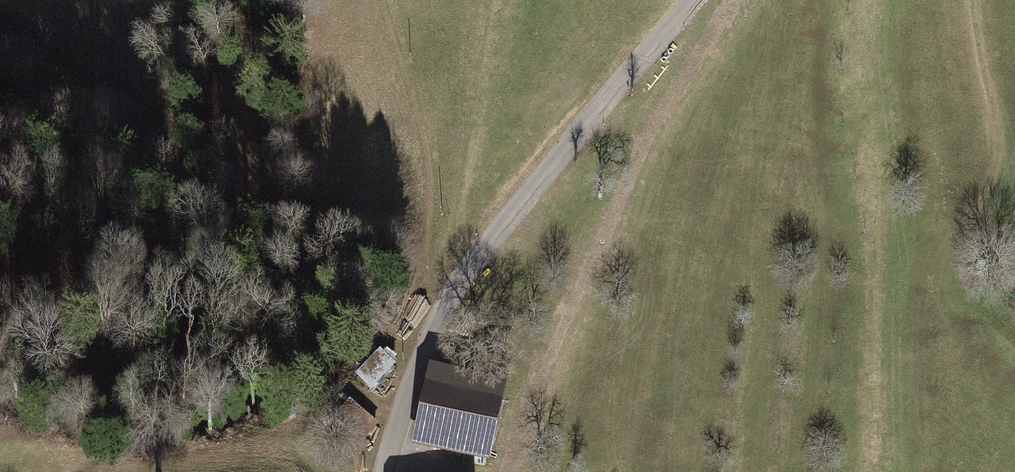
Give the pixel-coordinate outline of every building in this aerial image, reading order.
[(412,447),(490,464),(508,381),(430,364),(412,447)]
